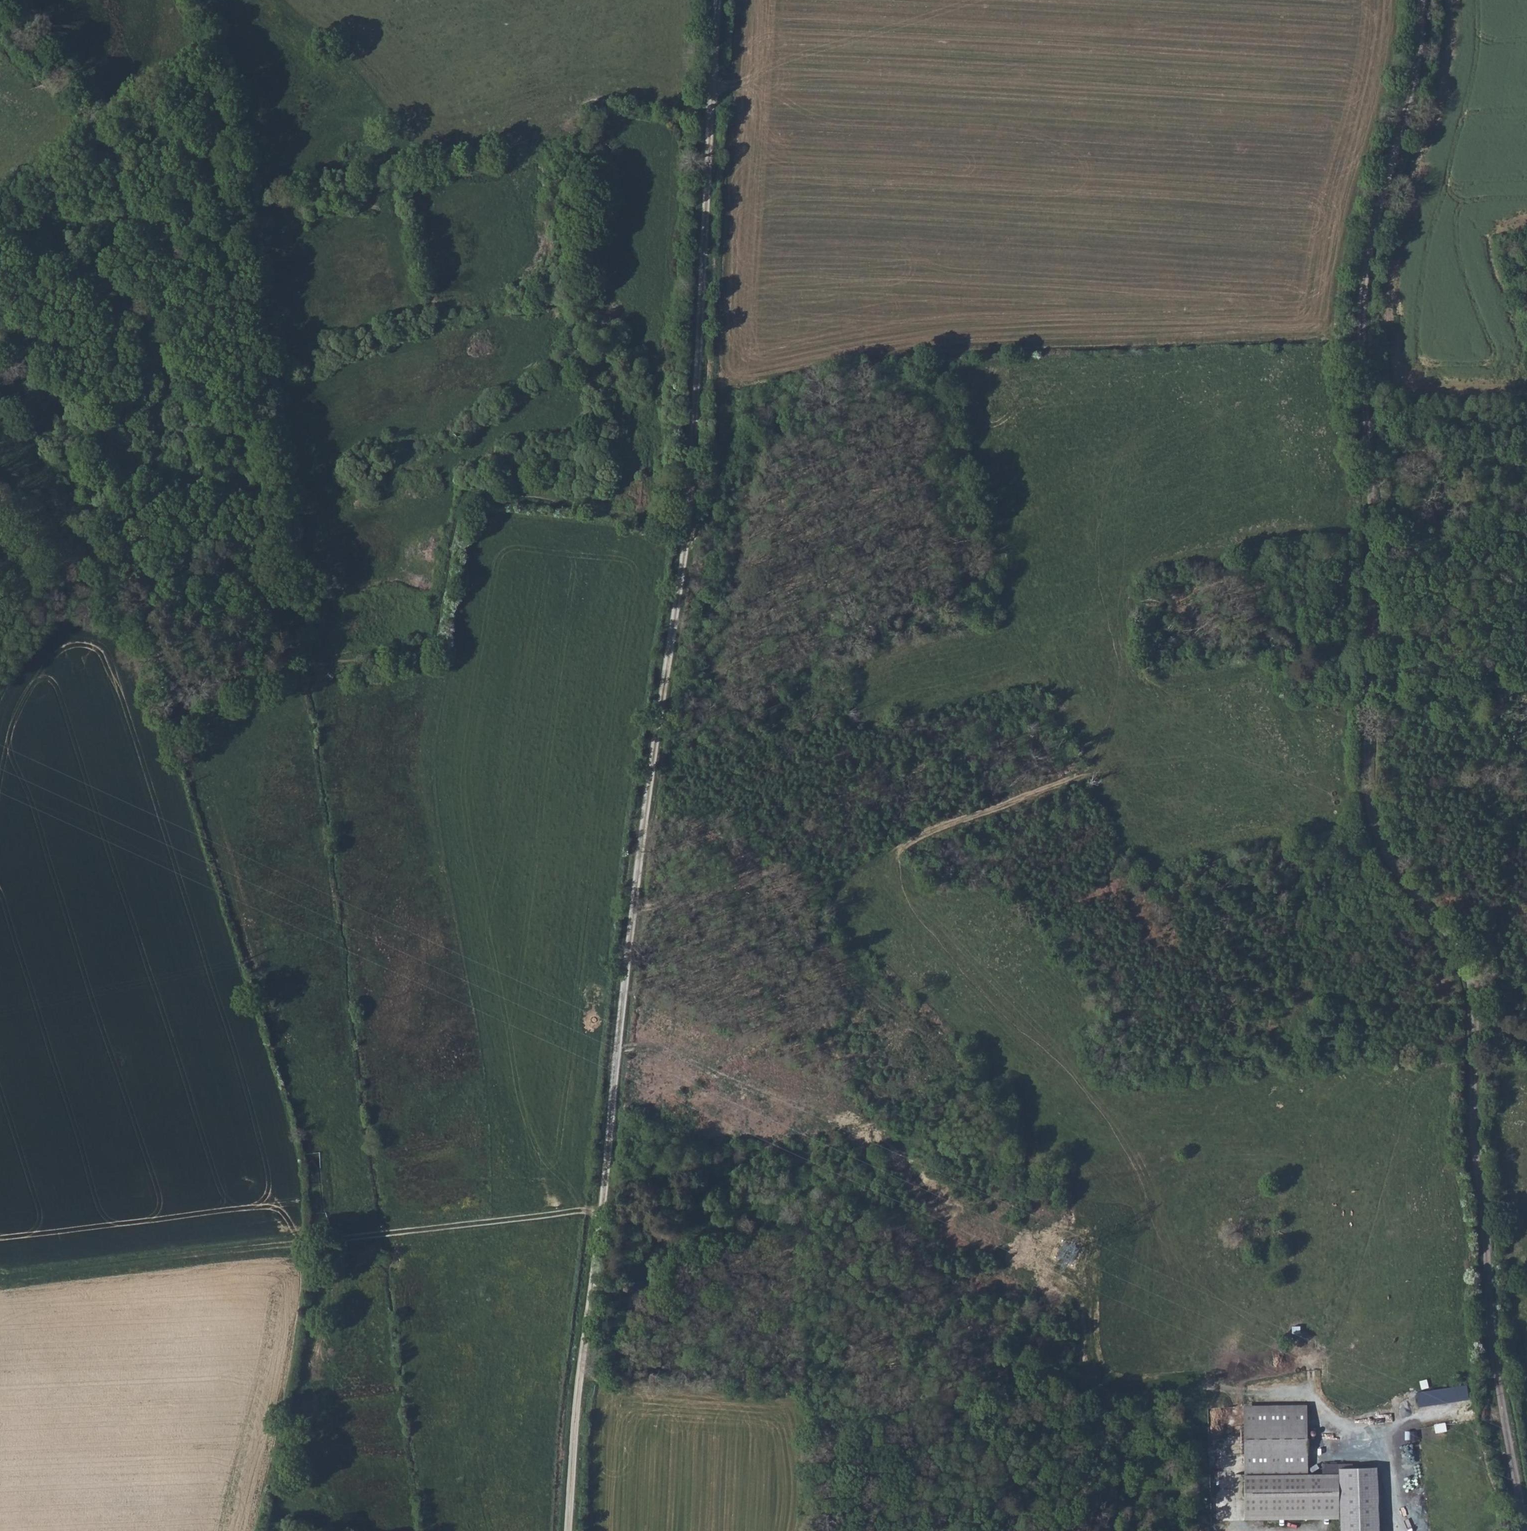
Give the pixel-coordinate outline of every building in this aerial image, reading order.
[(1468,1385),(1417,1390),(1419,1407),(1469,1401),(1468,1385)] [(1352,1471),(1353,1496),(1340,1496),(1339,1492),(1324,1493),(1323,1478),(1308,1478),(1304,1410),(1241,1412),(1248,1526),(1342,1520),(1343,1530),(1380,1530),(1377,1470),(1352,1471)] [(1353,1496),(1352,1471),(1352,1468),(1323,1469),(1323,1478),(1324,1493),(1339,1492),(1340,1496),(1353,1496)]
